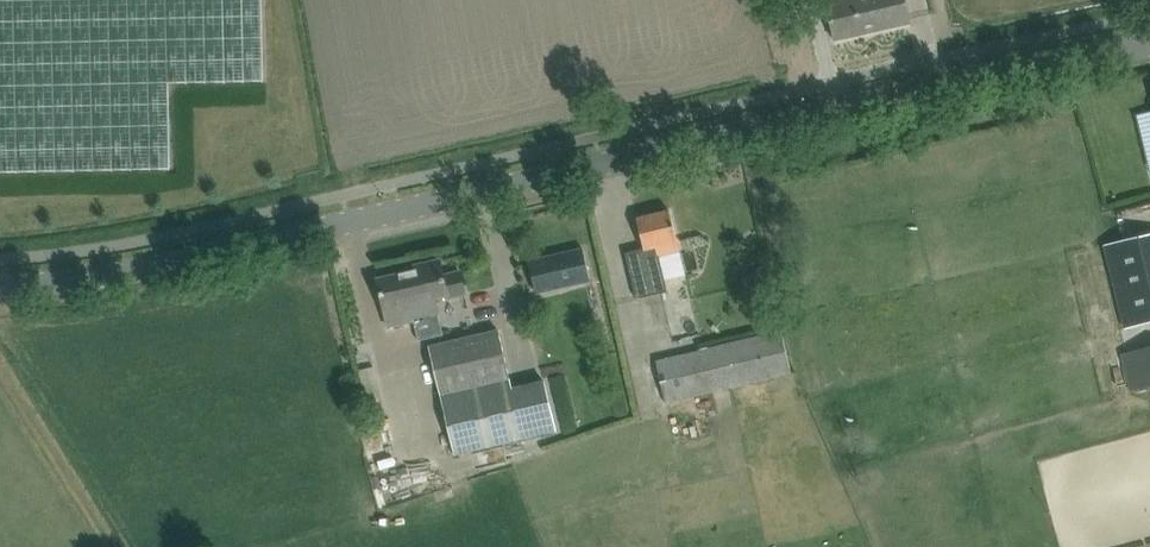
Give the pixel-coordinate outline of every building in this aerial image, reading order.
[(171,170),(169,84),(265,81),(263,0),(0,0),(0,173),(171,170)] [(878,30),(912,22),(906,0),(833,0),(825,2),(829,17),(834,40),(878,30)] [(626,253),(632,276),(637,299),(668,292),(660,256),(680,251),(676,234),(670,211),(637,219),(645,249),(626,253)] [(1104,245),(1125,328),(1149,321),(1149,234),(1104,245)] [(538,293),(590,280),(583,248),(531,260),(538,293)] [(414,321),(419,340),(442,334),(438,315),(439,315),(436,299),(449,296),(450,298),(469,294),(463,268),(444,273),(442,264),(405,273),(416,321),(414,321)] [(378,279),(389,327),(414,321),(416,321),(405,273),(378,279)] [(588,313),(588,328),(606,328),(605,312),(588,313)] [(512,387),(499,329),(429,344),(455,453),(557,431),(546,380),(512,387)] [(677,355),(657,360),(667,403),(712,392),(732,388),(792,373),(782,330),(700,350),(677,355)] [(1122,351),(1131,390),(1149,386),(1149,345),(1122,351)]
